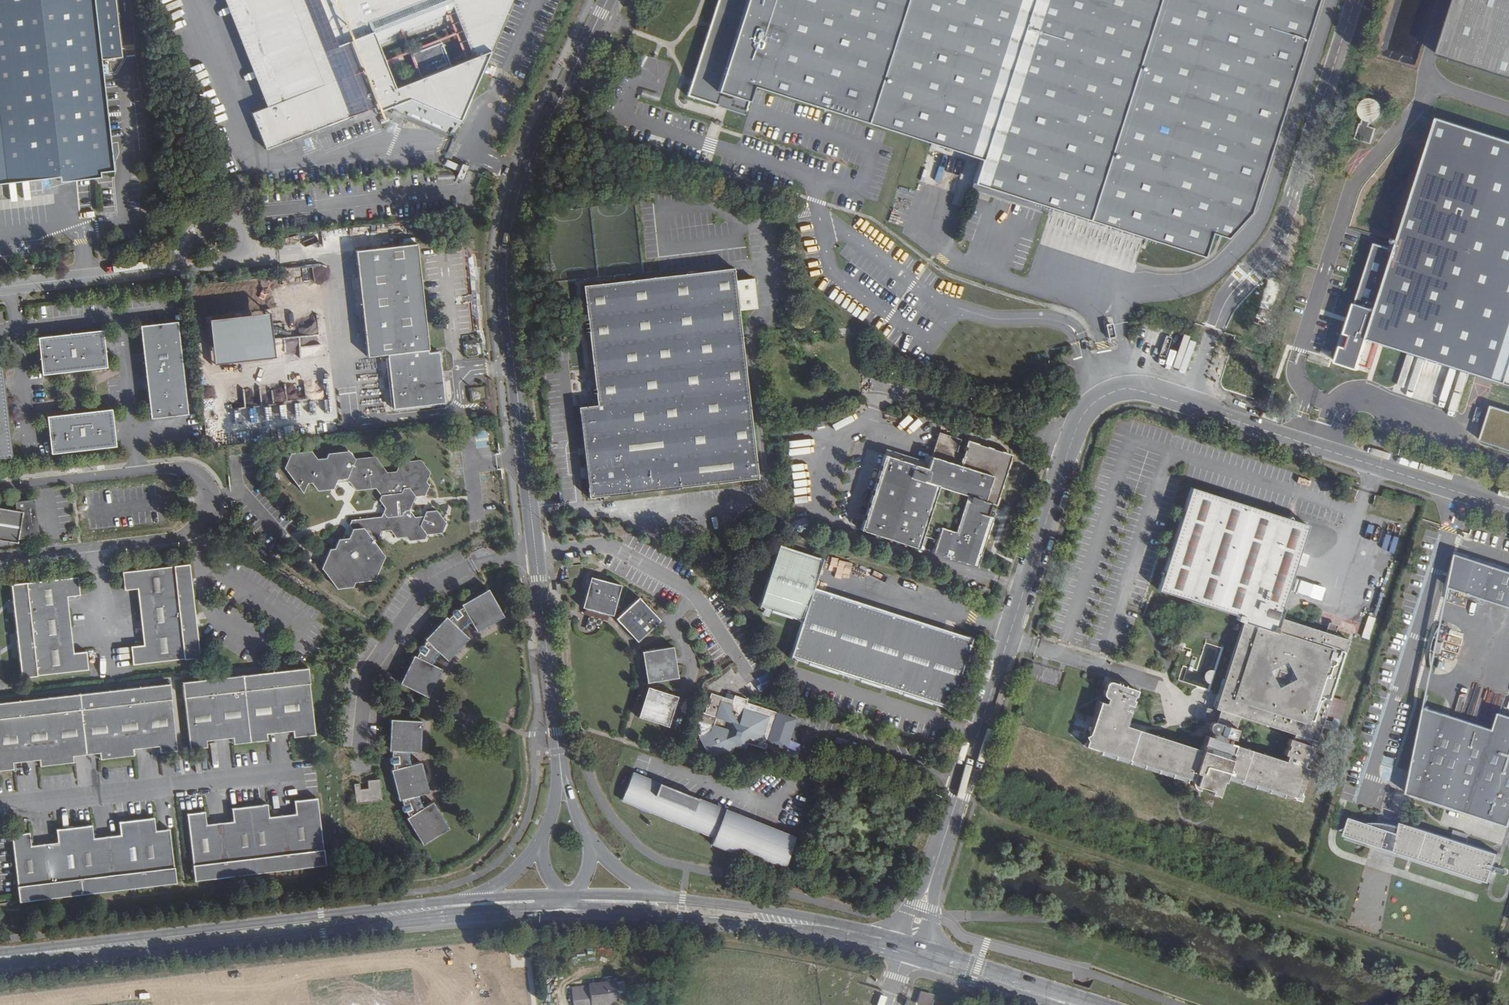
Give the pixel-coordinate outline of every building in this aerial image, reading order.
[(58,175),(59,181),(100,176),(100,171),(112,169),(99,61),(121,59),(114,0),(0,0),(0,182),(58,175)] [(268,106),(253,112),(267,148),(373,106),(375,111),(388,106),(455,134),(480,73),(511,0),(226,0),(268,106)] [(1206,258),(1214,234),(1229,239),(1248,214),(1316,0),(721,0),(713,26),(691,95),(745,113),(754,87),(913,138),(981,160),(973,186),(1206,258)] [(1440,60),(1508,82),(1508,0),(1459,0),(1440,60)] [(652,8),(642,4),(638,13),(648,18),(652,8)] [(633,49),(622,44),(618,53),(628,58),(633,49)] [(1355,138),(1371,144),(1379,127),(1371,124),(1373,121),(1377,121),(1382,119),(1385,115),(1386,108),(1383,101),(1379,98),(1372,98),(1367,99),(1363,101),(1361,105),(1361,111),(1363,116),(1355,138)] [(462,164),(456,178),(463,180),(469,167),(462,164)] [(414,243),(354,249),(366,355),(387,353),(394,406),(444,400),(437,349),(428,350),(414,243)] [(735,280),(734,267),(583,285),(597,405),(580,407),(590,498),(758,477),(739,309),(757,307),(754,278),(735,280)] [(266,310),(206,318),(212,362),(273,356),(272,344),(266,310)] [(1370,366),(1376,340),(1362,337),(1367,318),(1351,314),(1340,359),(1370,366)] [(317,317),(298,318),(300,354),(319,353),(317,317)] [(174,322),(136,326),(146,418),(184,413),(174,322)] [(98,330),(32,338),(36,374),(102,367),(98,330)] [(9,458),(0,372),(0,459),(9,458)] [(1492,404),(1481,441),(1508,450),(1508,409),(1492,404)] [(106,410),(41,416),(45,454),(110,447),(106,410)] [(1013,455),(969,441),(964,455),(957,453),(962,439),(940,432),(932,457),(925,454),(923,460),(888,449),(861,531),(919,549),(922,538),(935,542),(931,553),(976,568),(993,517),(986,515),(990,504),(996,506),(1013,455)] [(337,474),(334,448),(328,448),(326,453),(315,455),(309,446),(290,449),(284,464),(302,487),(305,477),(311,476),(318,486),(330,484),(336,474),(337,474)] [(347,446),(334,448),(337,474),(345,473),(356,488),(375,485),(380,492),(377,499),(384,506),(381,512),(351,515),(350,517),(375,541),(380,528),(390,526),(396,533),(405,532),(410,537),(424,536),(428,530),(441,529),(445,517),(435,505),(426,506),(423,512),(415,513),(410,508),(417,493),(425,491),(430,480),(426,476),(430,467),(421,456),(401,458),(394,467),(388,468),(376,453),(354,456),(347,446)] [(1310,746),(1312,739),(1317,741),(1349,639),(1336,635),(1325,632),(1280,618),(1284,607),(1281,606),(1307,525),(1190,489),(1159,591),(1243,617),(1214,709),(1207,707),(1203,716),(1215,720),(1215,723),(1212,724),(1210,725),(1210,726),(1209,726),(1209,728),(1210,728),(1212,731),(1210,738),(1206,737),(1202,750),(1126,727),(1130,714),(1122,712),(1125,704),(1132,706),(1133,704),(1132,701),(1136,692),(1110,684),(1105,688),(1103,693),(1107,698),(1105,705),(1099,703),(1086,746),(1193,780),(1192,785),(1197,786),(1197,785),(1211,789),(1211,793),(1217,795),(1221,780),(1224,781),(1226,775),(1294,797),(1293,799),(1299,799),(1308,769),(1303,767),(1305,761),(1310,760),(1313,751),(1310,746)] [(39,537),(35,500),(16,502),(17,511),(0,508),(0,540),(17,543),(18,539),(39,537)] [(374,542),(375,541),(350,517),(349,521),(353,524),(349,533),(339,534),(335,545),(331,545),(322,563),(337,583),(350,581),(352,576),(372,574),(383,552),(374,542)] [(791,660),(947,710),(969,639),(813,590),(823,560),(780,546),(760,608),(791,618),(792,615),(798,617),(797,619),(804,621),(791,660)] [(1450,588),(1508,607),(1508,571),(1456,554),(1450,588)] [(186,569),(123,577),(125,592),(137,590),(143,648),(132,649),(133,666),(196,659),(186,569)] [(621,585),(593,578),(585,606),(614,614),(621,585)] [(1321,600),(1324,588),(1300,579),(1296,592),(1321,600)] [(75,583),(12,590),(22,679),(85,672),(83,655),(72,656),(66,599),(77,597),(75,583)] [(416,654),(404,682),(430,692),(443,667),(433,659),(439,651),(450,658),(453,654),(462,645),(469,638),(461,627),(472,619),(480,629),(503,615),(488,588),(463,601),(464,603),(459,607),(456,605),(454,606),(454,608),(454,609),(453,613),(447,618),(445,616),(427,635),(428,639),(426,642),(422,642),(419,647),(421,650),(418,655),(416,654)] [(661,620),(640,597),(618,617),(639,640),(661,620)] [(1328,622),(1325,632),(1336,635),(1339,626),(1328,622)] [(1440,640),(1436,639),(1433,644),(1432,647),(1431,654),(1437,655),(1440,656),(1445,642),(1440,640)] [(675,646),(645,650),(650,681),(680,676),(675,646)] [(1060,672),(1044,668),(1039,684),(1054,688),(1060,672)] [(308,671),(184,686),(191,751),(208,749),(208,743),(232,740),(233,746),(268,742),(268,736),(293,733),(294,739),(314,736),(308,671)] [(0,707),(0,773),(14,772),(14,766),(39,762),(40,768),(74,765),(73,758),(98,755),(99,762),(133,758),(133,752),(158,749),(159,754),(175,752),(168,687),(0,707)] [(680,696),(651,687),(641,717),(671,726),(680,696)] [(762,750),(764,749),(776,714),(748,705),(749,702),(737,698),(735,703),(712,695),(706,713),(703,712),(696,732),(704,734),(699,738),(714,763),(723,757),(730,760),(736,745),(746,748),(748,745),(762,750)] [(1508,825),(1508,714),(1501,711),(1496,729),(1427,706),(1411,792),(1508,825)] [(423,721),(393,720),(393,749),(395,750),(395,752),(395,754),(392,757),(392,761),(396,763),(397,765),(396,767),(394,770),(403,800),(406,801),(408,803),(406,808),(408,810),(412,812),(412,814),(411,819),(427,842),(453,825),(438,801),(428,805),(423,794),(432,791),(423,760),(413,761),(412,751),(424,749),(423,721)] [(795,839),(635,772),(623,802),(716,837),(713,845),(783,872),(795,839)] [(361,783),(355,783),(359,804),(386,801),(383,778),(370,780),(371,786),(362,787),(361,783)] [(206,813),(189,815),(196,881),(326,865),(318,800),(296,802),(298,815),(270,818),(268,805),(234,810),(235,822),(208,825),(206,813)] [(1490,881),(1500,852),(1405,821),(1403,834),(1351,817),(1345,833),(1490,881)] [(30,835),(14,836),(21,902),(177,883),(171,829),(156,831),(154,819),(121,823),(122,835),(94,839),(93,827),(58,831),(60,843),(31,846),(30,835)] [(399,860),(404,858),(394,835),(389,837),(399,860)] [(625,977),(618,978),(619,989),(627,988),(625,977)] [(618,978),(573,983),(576,1004),(588,1004),(620,1001),(619,989),(618,978)] [(934,994),(921,990),(917,1004),(919,1004),(931,1004),(934,994)]
